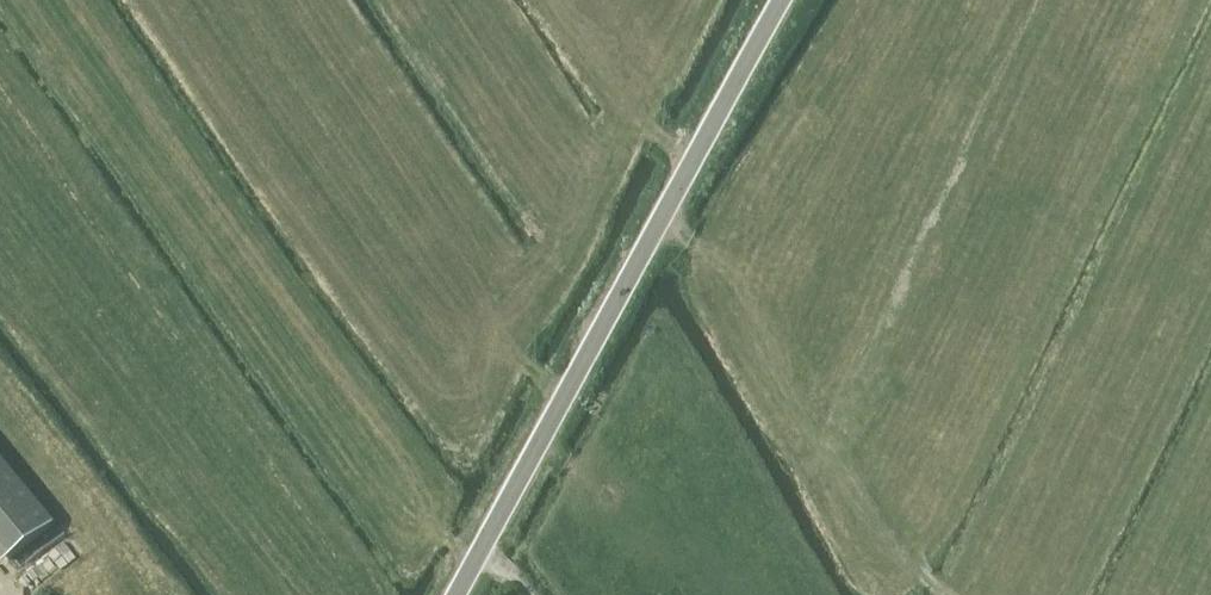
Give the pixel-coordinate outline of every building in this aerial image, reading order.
[(52,526),(0,463),(0,568),(52,526)]
